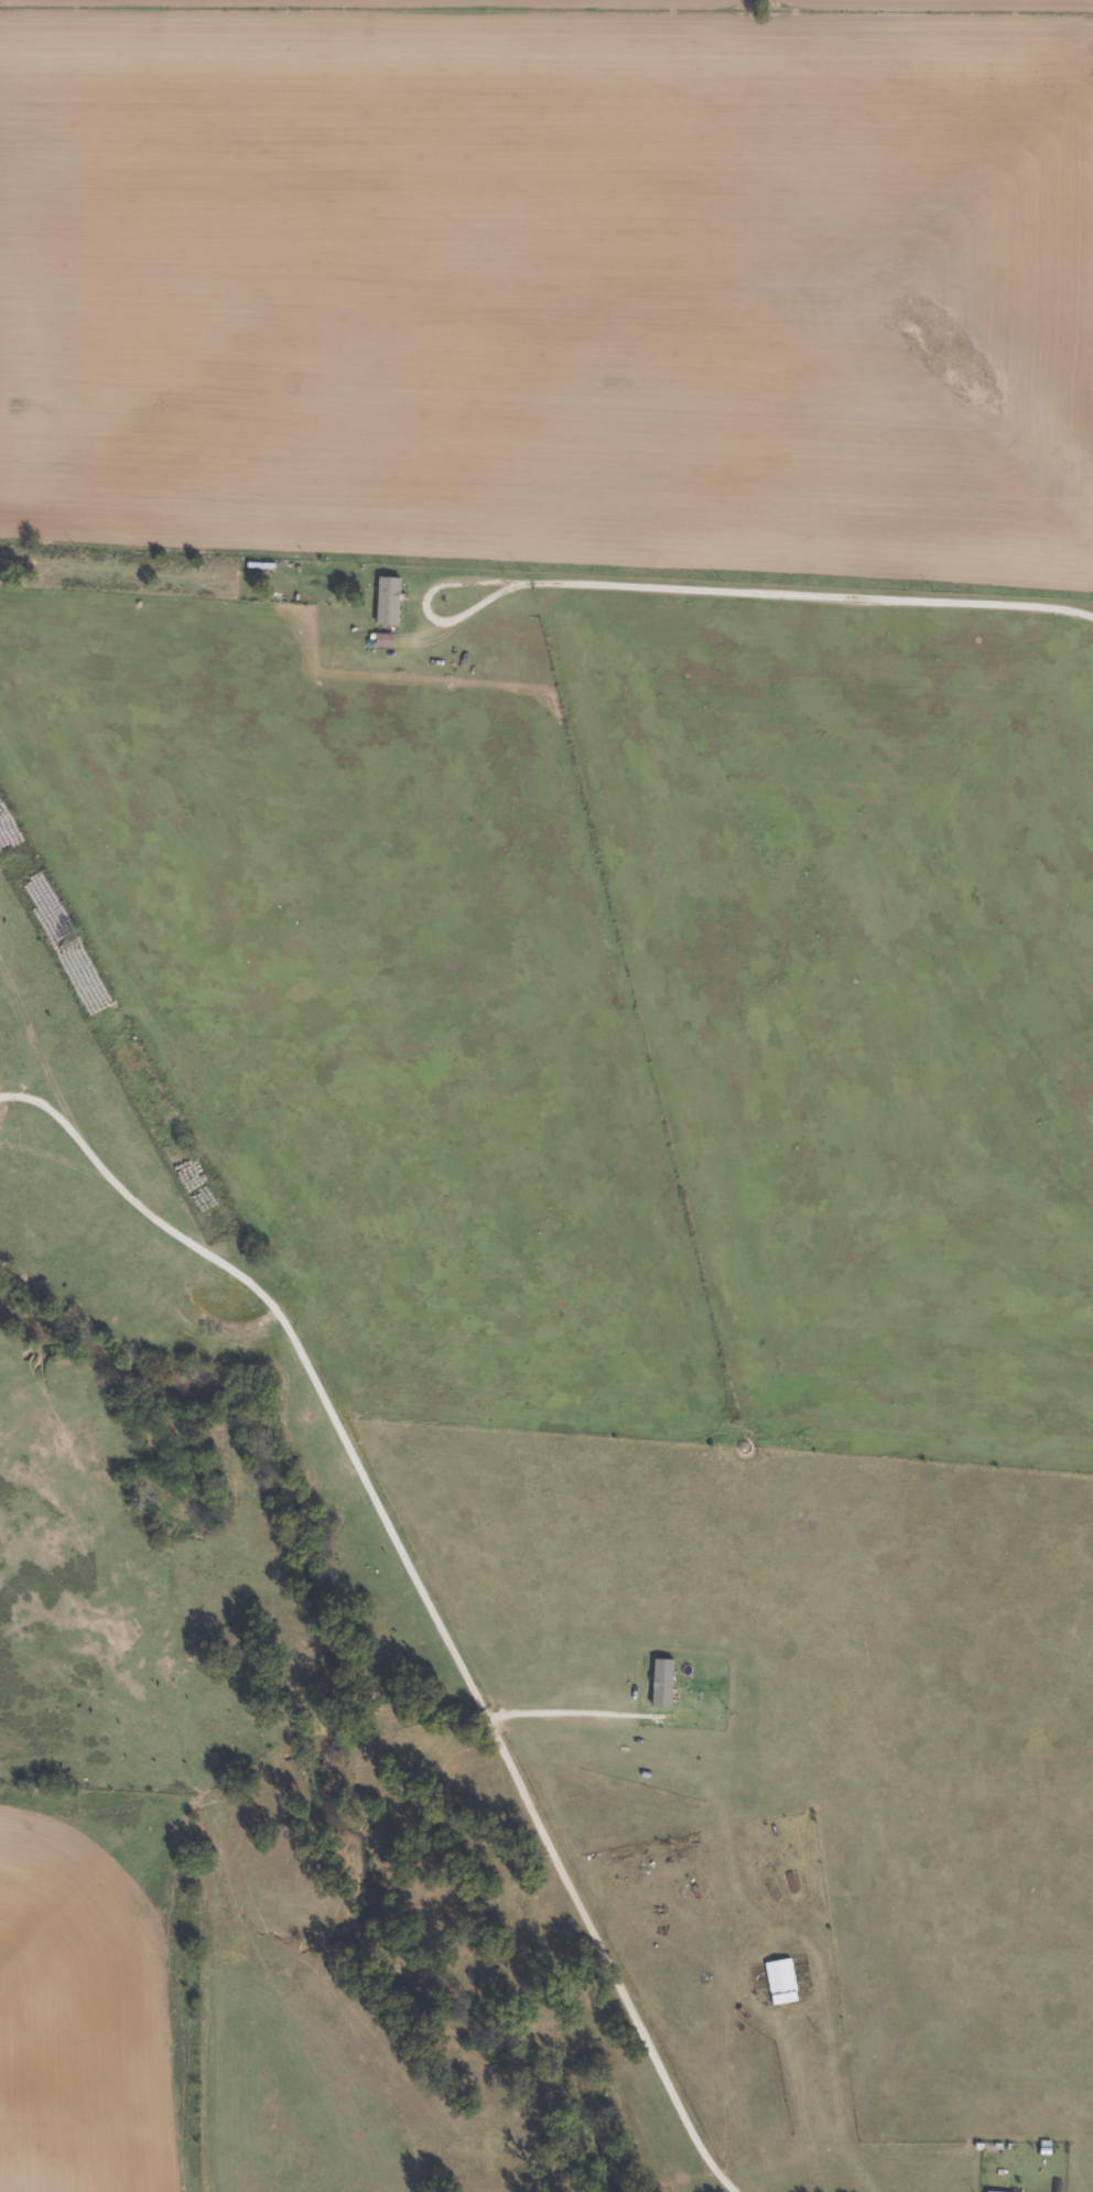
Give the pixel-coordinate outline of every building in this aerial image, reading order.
[(795,1958),(768,1962),(776,2005),(802,2000),(795,1958)]
